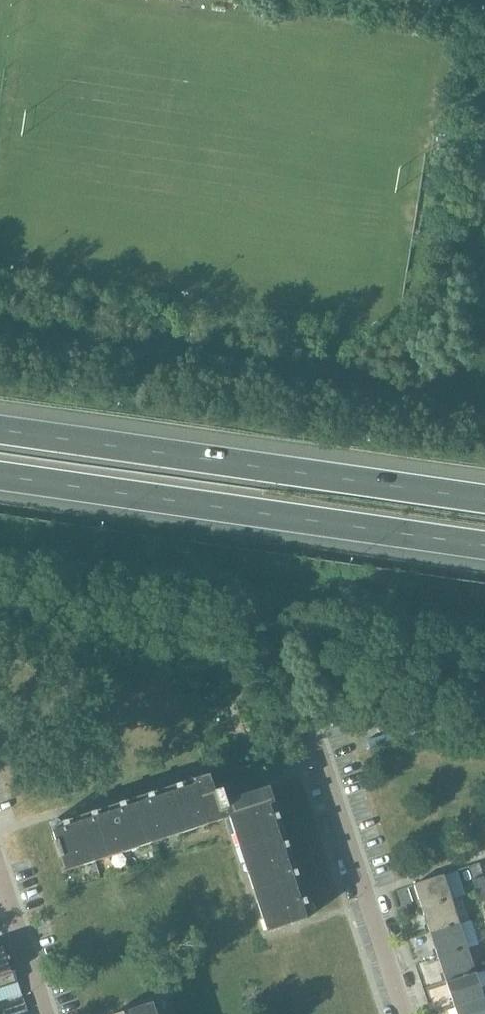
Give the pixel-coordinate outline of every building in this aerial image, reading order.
[(195,785),(81,822),(52,831),(56,841),(54,842),(59,858),(61,858),(65,870),(63,871),(63,872),(229,818),(267,932),(307,919),(269,805),(274,803),(269,787),(250,793),(246,781),(215,792),(209,775),(193,780),(195,785)] [(414,884),(422,909),(451,899),(443,875),(414,884)] [(476,891),(484,888),(484,881),(484,877),(472,880),(476,891)] [(476,891),(479,903),(484,901),(484,888),(476,891)] [(422,909),(430,933),(459,924),(451,899),(422,909)] [(467,944),(479,942),(472,907),(461,909),(467,944)] [(430,933),(438,958),(468,948),(459,924),(430,933)] [(5,943),(0,944),(0,986),(16,980),(17,982),(18,982),(5,943)] [(438,958),(446,982),(476,973),(468,948),(438,958)] [(446,982),(454,1007),(484,997),(476,973),(446,982)] [(454,1007),(456,1013),(484,1013),(484,997),(454,1007)] [(0,1006),(3,1013),(19,1013),(28,1011),(24,999),(0,1006)] [(153,1003),(117,1013),(156,1013),(153,1003)]
